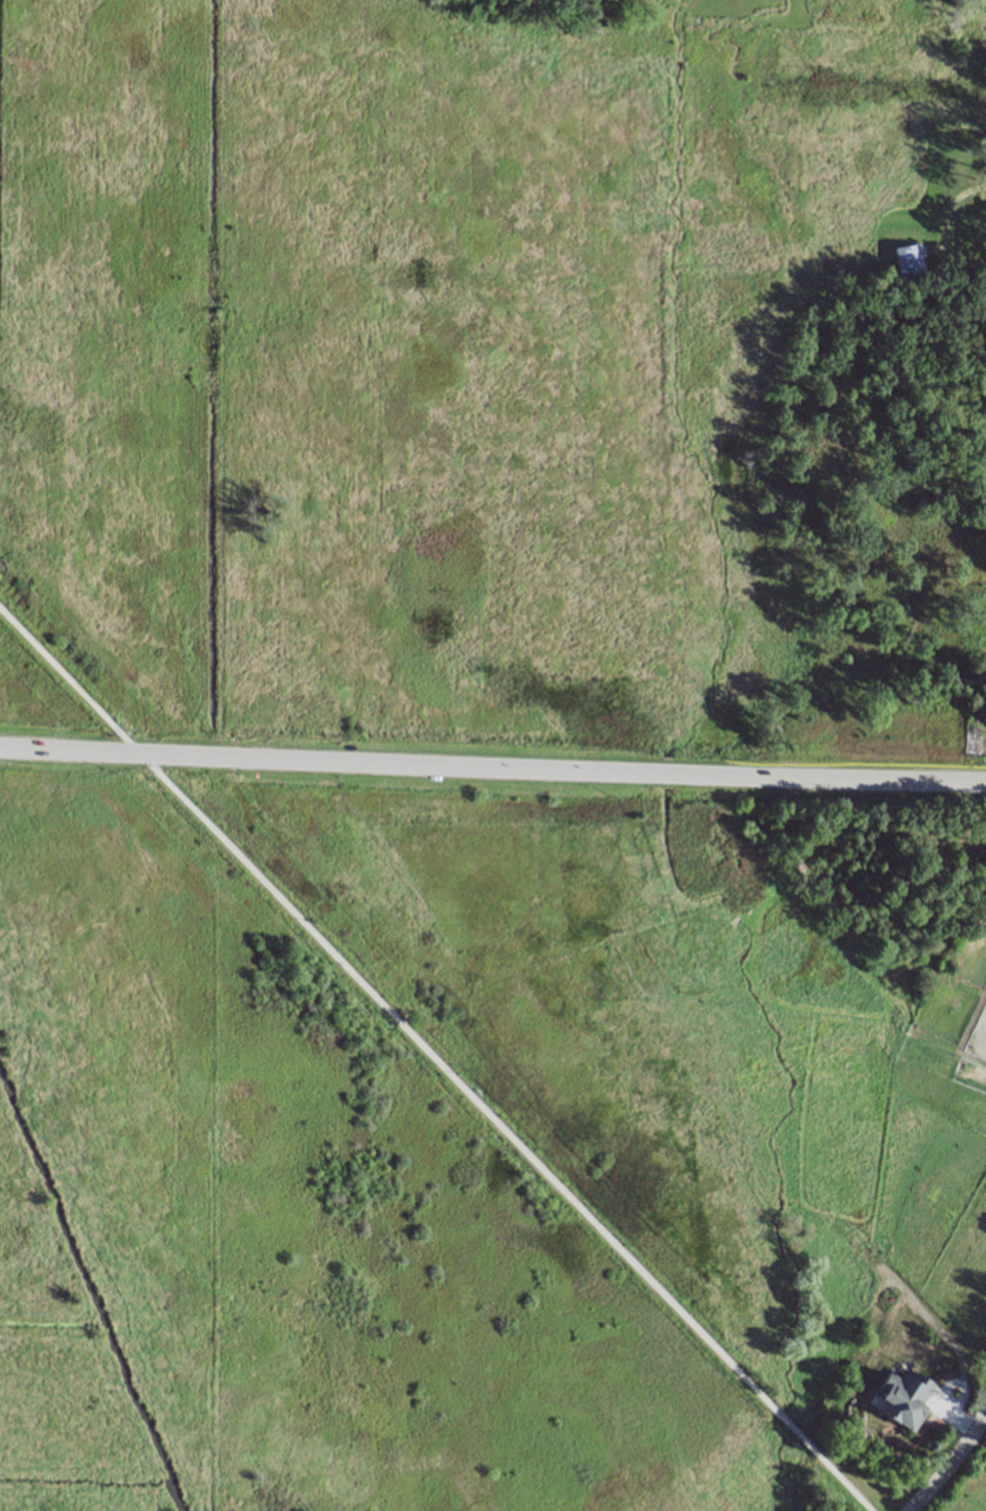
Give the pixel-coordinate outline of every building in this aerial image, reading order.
[(924,269),(900,273),(899,271),(895,245),(920,241),(924,267),(924,269)] [(916,1370),(935,1384),(922,1403),(930,1408),(913,1433),(884,1413),(889,1405),(874,1395),(889,1373),(898,1379),(903,1372),(911,1377),(916,1370)]
